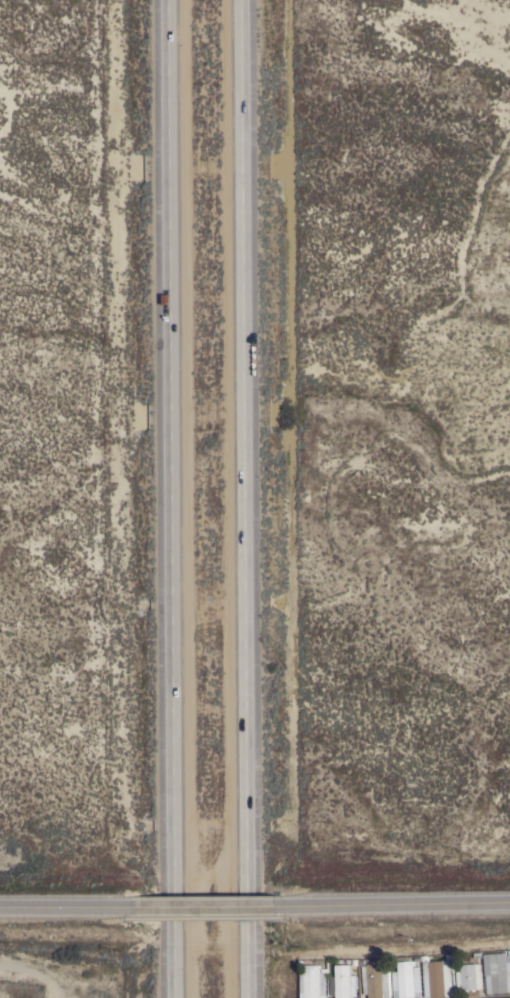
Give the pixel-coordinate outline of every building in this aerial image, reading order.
[(508,951),(509,951),(509,992),(488,994),(487,990),(486,975),(485,955),(507,953),(507,955),(509,955),(508,951)] [(423,997),(409,997),(395,997),(393,969),(398,968),(398,962),(414,961),(414,967),(421,967),(423,997)] [(424,962),(452,961),(454,996),(426,997),(424,962)] [(390,965),(392,997),(391,997),(370,997),(370,994),(365,994),(363,966),(368,966),(368,965),(374,964),(374,963),(376,962),(376,963),(383,963),(383,965),(390,965)] [(457,972),(460,972),(459,967),(462,967),(461,965),(476,964),(482,964),(484,988),(476,989),(476,991),(472,991),(472,990),(469,990),(469,991),(466,992),(465,990),(458,991),(457,972)] [(327,972),(327,997),(301,997),(301,974),(305,974),(305,965),(321,965),(321,972),(327,972)] [(352,997),(337,997),(337,996),(332,996),(331,977),(336,977),(336,965),(352,965),(352,976),(358,976),(358,997),(352,997)]
